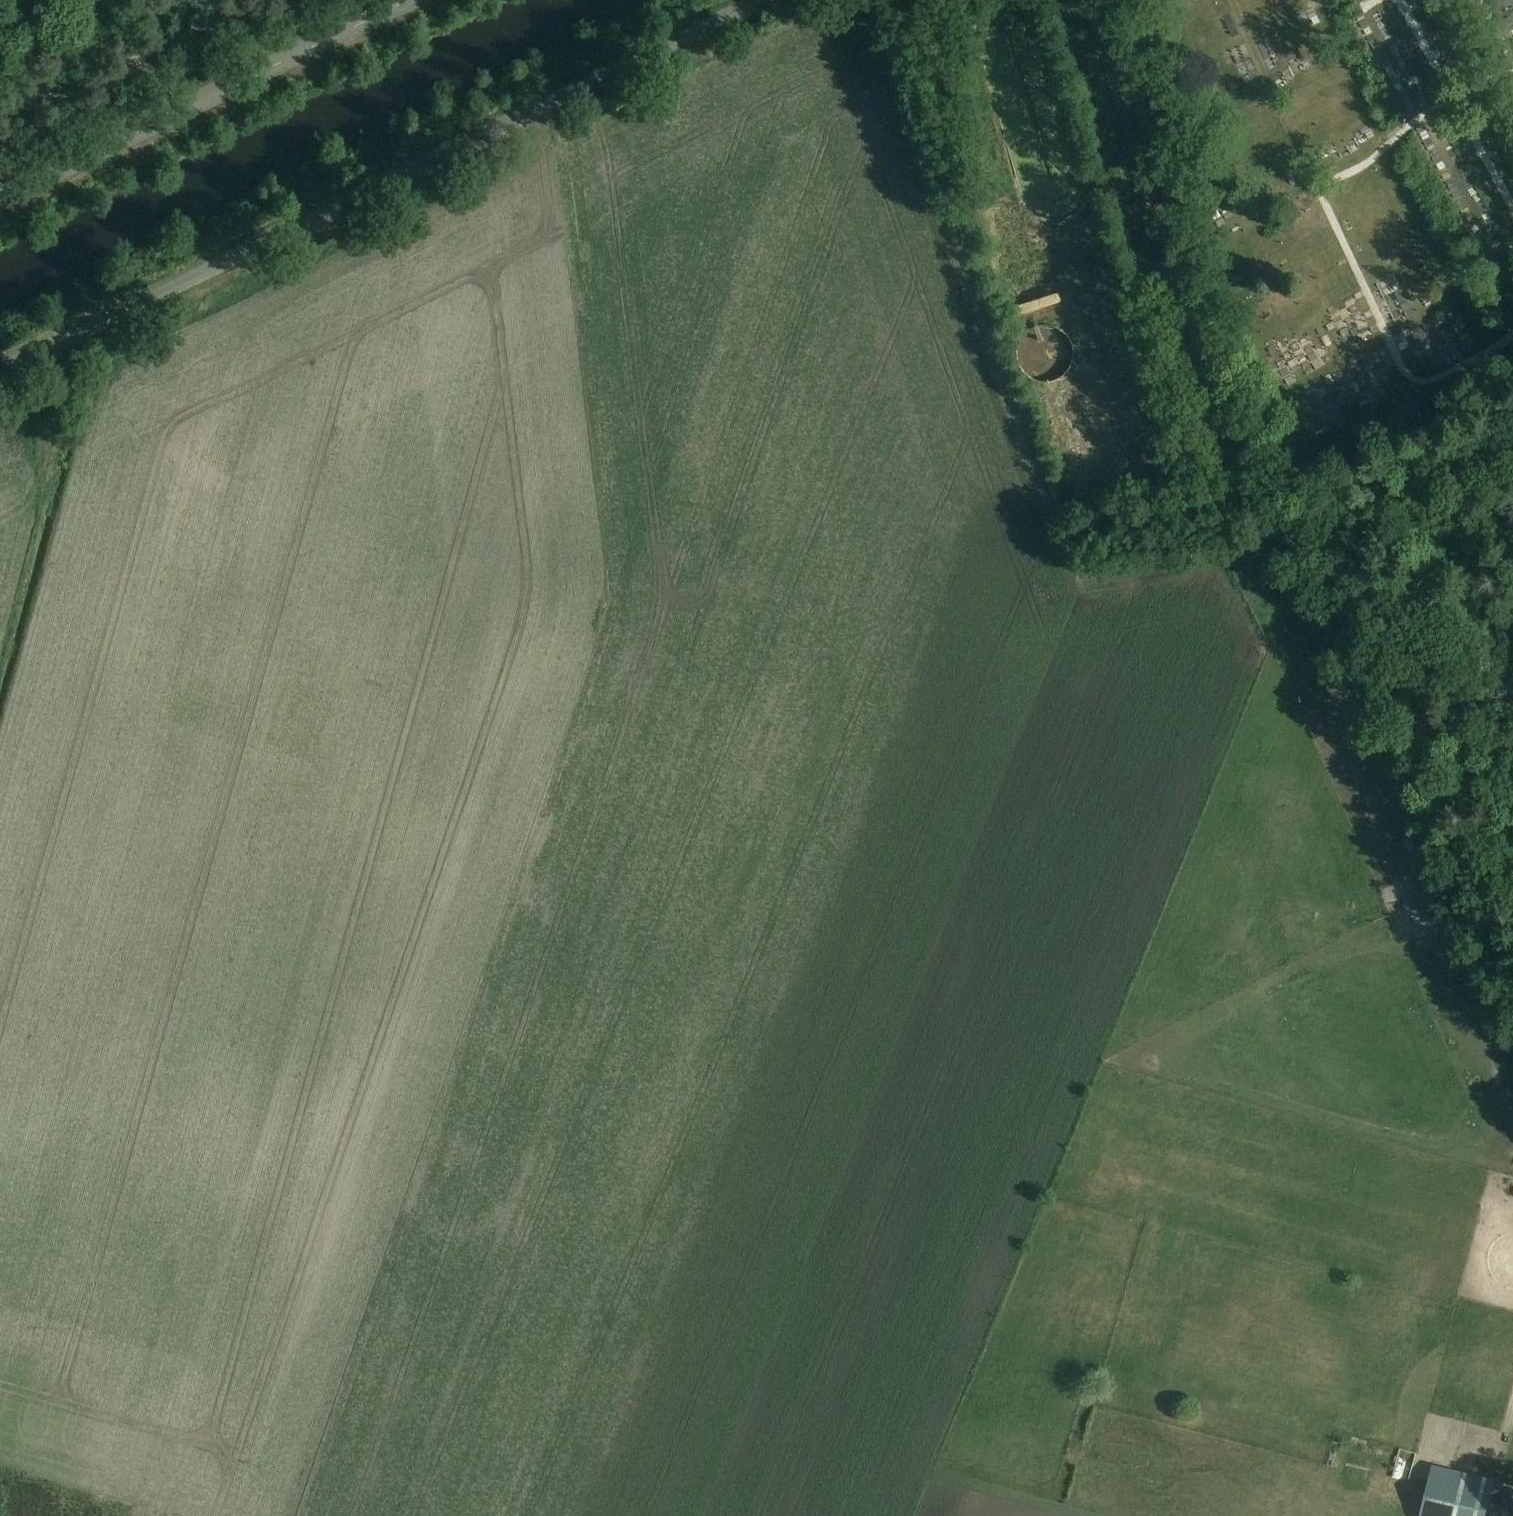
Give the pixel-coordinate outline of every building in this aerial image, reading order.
[(1230,196),(1223,182),(1205,192),(1212,205),(1230,196)] [(1493,1491),(1431,1476),(1421,1515),(1487,1515),(1493,1491)]
